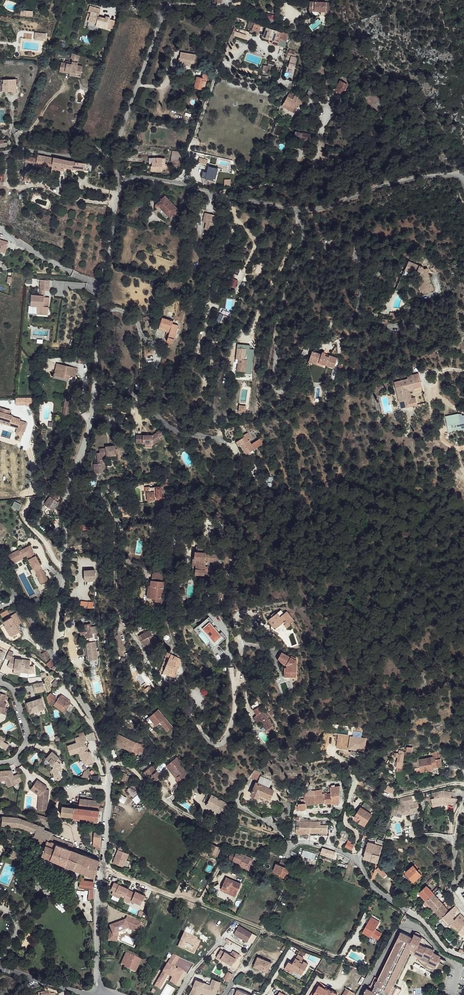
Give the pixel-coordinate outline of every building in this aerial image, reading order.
[(326,2),(313,2),(312,11),(309,10),(309,11),(326,12),(326,2)] [(101,9),(90,6),(89,11),(91,12),(89,21),(97,23),(98,21),(101,21),(99,27),(108,29),(111,18),(106,16),(106,18),(99,16),(101,9)] [(283,33),(266,27),(264,37),(269,39),(274,40),(273,43),(273,44),(278,45),(280,39),(287,41),(289,34),(283,32),(283,33)] [(280,39),(278,45),(285,47),(287,41),(280,39)] [(180,58),(179,58),(178,64),(191,66),(191,63),(194,63),(196,55),(181,52),(180,58)] [(81,56),(73,53),(71,58),(73,59),(72,62),(72,64),(70,64),(70,61),(66,61),(66,63),(61,62),(60,71),(66,73),(65,70),(70,71),(70,73),(76,74),(77,73),(82,74),(83,66),(78,65),(81,56)] [(297,58),(291,57),(288,67),(294,69),(297,58)] [(202,78),(197,76),(195,88),(204,90),(208,75),(203,73),(202,78)] [(5,83),(3,83),(3,91),(13,91),(13,92),(17,92),(17,83),(18,83),(18,79),(5,79),(5,83)] [(340,81),(335,90),(342,94),(348,85),(340,81)] [(311,86),(306,95),(314,99),(319,91),(311,86)] [(293,95),(289,93),(282,106),(292,112),(296,106),(297,107),(299,103),(302,105),(304,101),(295,95),(293,99),(291,98),(293,95)] [(312,135),(295,131),(294,137),(311,141),(312,135)] [(8,146),(7,142),(4,142),(4,139),(0,140),(0,147),(8,146)] [(38,158),(26,156),(24,180),(31,180),(31,176),(36,165),(42,166),(47,168),(45,176),(51,175),(51,168),(52,164),(65,167),(85,170),(85,167),(89,168),(90,163),(86,163),(75,161),(75,160),(72,159),(72,161),(38,154),(38,158)] [(151,158),(150,158),(150,162),(151,162),(151,170),(162,170),(162,167),(167,167),(167,164),(165,164),(165,158),(151,157),(151,158)] [(42,166),(36,165),(31,176),(36,178),(42,166)] [(209,165),(206,178),(215,181),(218,168),(209,165)] [(180,211),(165,194),(156,203),(155,204),(155,205),(155,206),(156,207),(157,207),(159,208),(160,207),(169,217),(172,214),(175,217),(180,211)] [(217,216),(208,214),(206,223),(205,229),(206,229),(205,234),(212,236),(217,216)] [(3,247),(2,247),(0,252),(5,253),(6,248),(8,243),(5,241),(3,247)] [(245,257),(247,249),(239,246),(237,254),(245,257)] [(408,261),(404,269),(418,276),(420,281),(422,280),(434,290),(439,285),(426,272),(429,270),(428,269),(428,268),(427,268),(426,267),(425,267),(424,268),(422,268),(423,267),(408,261)] [(236,284),(244,287),(248,275),(242,273),(239,280),(231,277),(229,284),(235,287),(236,284)] [(40,280),(39,290),(49,291),(49,281),(40,280)] [(420,281),(419,283),(431,293),(434,290),(422,280),(420,281)] [(39,290),(39,296),(31,296),(30,306),(37,307),(37,315),(48,315),(49,298),(44,298),(44,291),(39,290)] [(173,321),(162,317),(159,326),(170,329),(169,332),(167,339),(167,341),(173,343),(179,325),(173,323),(173,321)] [(241,348),(237,347),(236,359),(238,359),(237,371),(245,372),(246,360),(244,360),(245,355),(249,356),(250,347),(246,346),(245,348),(241,348)] [(321,354),(312,350),(310,358),(319,361),(318,362),(324,364),(334,368),(337,358),(329,355),(328,357),(325,355),(325,354),(326,354),(326,353),(325,353),(325,352),(324,352),(324,351),(323,351),(322,352),(321,353),(321,354)] [(319,361),(310,358),(308,361),(323,367),(324,364),(318,362),(319,361)] [(79,368),(58,363),(55,376),(70,379),(71,375),(77,376),(79,368)] [(418,373),(411,375),(414,383),(421,381),(418,373)] [(399,386),(397,387),(401,402),(404,401),(406,408),(417,405),(416,399),(410,401),(409,399),(407,400),(405,391),(414,389),(422,386),(421,381),(414,383),(402,386),(401,384),(399,384),(399,386)] [(66,399),(72,400),(73,395),(74,389),(72,388),(70,395),(67,394),(66,399)] [(414,389),(405,391),(407,400),(409,399),(410,401),(416,399),(415,397),(411,398),(409,391),(414,390),(414,389)] [(0,419),(10,422),(9,425),(17,428),(15,433),(22,435),(26,423),(19,421),(20,420),(12,417),(12,416),(9,415),(9,412),(4,410),(5,409),(0,408),(0,421),(0,419)] [(460,420),(448,422),(449,428),(455,427),(455,431),(462,430),(460,420)] [(136,435),(136,443),(145,443),(145,447),(152,447),(152,445),(161,439),(159,436),(162,433),(159,429),(152,435),(136,435)] [(244,437),(239,439),(242,444),(241,445),(246,454),(263,444),(260,438),(251,444),(249,440),(252,439),(247,432),(244,434),(245,436),(244,437)] [(239,439),(236,441),(244,455),(246,454),(241,445),(242,444),(239,439)] [(94,463),(95,473),(105,472),(104,458),(105,456),(117,455),(115,445),(106,446),(106,448),(99,449),(100,452),(97,452),(98,463),(94,463)] [(150,487),(145,487),(145,495),(147,495),(148,501),(155,500),(155,498),(163,498),(161,487),(150,488),(150,487)] [(59,495),(54,492),(47,502),(54,510),(59,502),(57,501),(58,499),(57,498),(59,495)] [(47,502),(45,505),(52,513),(54,510),(47,502)] [(132,506),(122,507),(122,512),(123,512),(123,517),(129,517),(130,516),(129,512),(132,511),(132,506)] [(29,546),(26,548),(29,554),(31,553),(33,557),(35,556),(29,546)] [(34,569),(40,566),(35,556),(33,557),(31,553),(29,554),(26,548),(19,551),(18,550),(8,556),(11,562),(21,556),(22,558),(26,556),(27,555),(29,559),(28,560),(33,569),(34,569)] [(194,551),(193,559),(194,559),(193,574),(204,575),(204,574),(207,574),(208,566),(205,566),(206,560),(208,561),(209,553),(194,551)] [(34,569),(37,575),(43,572),(40,566),(34,569)] [(95,570),(84,570),(85,581),(95,581),(95,570)] [(37,575),(36,575),(41,584),(48,580),(43,572),(37,575)] [(153,572),(152,580),(164,582),(164,577),(159,573),(153,572)] [(152,580),(151,580),(151,585),(152,585),(151,598),(156,599),(156,601),(162,602),(164,582),(152,580)] [(269,619),(264,622),(268,627),(268,632),(270,632),(279,625),(281,624),(283,625),(281,627),(284,630),(288,627),(287,625),(292,622),(284,613),(281,615),(278,611),(273,615),(269,619)] [(14,626),(16,625),(18,624),(19,626),(22,624),(16,614),(11,617),(12,618),(4,623),(6,625),(8,630),(7,631),(10,635),(11,635),(15,633),(17,636),(20,633),(17,627),(15,628),(14,626)] [(208,618),(193,630),(206,646),(206,645),(211,651),(225,639),(221,634),(219,635),(211,625),(213,624),(208,618)] [(86,633),(86,638),(88,638),(90,638),(90,640),(88,640),(89,642),(86,643),(87,661),(97,660),(94,634),(98,634),(97,627),(91,627),(91,624),(85,625),(86,629),(80,629),(81,634),(86,633)] [(152,629),(141,635),(143,640),(141,641),(145,650),(153,646),(150,642),(148,637),(155,634),(152,629)] [(153,646),(145,650),(148,654),(155,650),(153,646)] [(171,654),(168,652),(167,653),(166,656),(160,671),(163,672),(171,654)] [(282,652),(277,660),(287,666),(287,668),(287,677),(296,678),(297,659),(295,660),(291,657),(282,652)] [(182,660),(171,654),(163,672),(175,677),(182,660)] [(13,667),(13,668),(12,673),(19,675),(19,672),(27,673),(27,674),(33,673),(32,666),(28,667),(29,661),(15,659),(11,657),(9,661),(6,667),(11,668),(11,667),(12,666),(13,667)] [(48,705),(49,707),(53,706),(61,712),(63,712),(64,712),(65,712),(66,711),(69,713),(73,708),(70,705),(69,705),(67,703),(68,702),(63,698),(62,700),(60,698),(58,701),(49,695),(48,697),(46,699),(48,705)] [(41,697),(27,702),(30,712),(44,708),(41,697)] [(255,709),(251,711),(253,715),(257,720),(253,723),(258,729),(260,728),(266,736),(273,731),(262,716),(263,716),(259,712),(257,706),(254,707),(255,709)] [(158,709),(146,720),(153,728),(161,722),(168,731),(173,727),(158,709)] [(118,734),(114,742),(138,754),(143,744),(136,741),(135,743),(118,734)] [(85,735),(74,738),(76,743),(67,747),(70,755),(78,752),(81,760),(83,759),(84,763),(88,765),(95,763),(92,753),(89,752),(86,751),(85,749),(86,748),(85,745),(84,743),(87,740),(85,735)] [(351,740),(337,738),(336,744),(364,748),(366,737),(351,735),(351,740)] [(1,741),(0,743),(0,747),(6,750),(9,745),(3,742),(1,741)] [(398,767),(397,772),(401,771),(405,752),(403,752),(403,751),(399,750),(399,753),(395,752),(394,756),(398,757),(397,767),(398,767)] [(60,758),(53,751),(46,758),(52,765),(52,767),(51,770),(52,776),(59,774),(58,772),(62,771),(61,763),(60,764),(57,761),(60,758)] [(418,758),(413,758),(413,763),(414,768),(416,768),(418,773),(433,770),(433,768),(442,766),(438,752),(434,753),(435,757),(419,760),(418,758)] [(177,757),(168,764),(178,776),(177,776),(181,781),(190,774),(180,763),(181,762),(177,757)] [(168,764),(166,766),(180,783),(181,781),(177,776),(178,776),(168,764)] [(153,765),(148,769),(153,774),(158,771),(156,769),(153,765)] [(18,774),(13,776),(11,772),(8,773),(7,770),(0,771),(0,779),(4,779),(4,780),(8,787),(21,781),(18,774)] [(162,777),(158,771),(153,774),(157,780),(162,777)] [(124,773),(121,779),(127,781),(130,776),(127,775),(127,774),(124,773)] [(152,774),(149,777),(154,783),(157,780),(153,774),(152,774)] [(259,778),(252,775),(249,783),(256,785),(255,787),(254,787),(249,798),(256,802),(257,798),(268,803),(271,794),(267,793),(270,785),(258,780),(259,778)] [(41,806),(41,810),(46,810),(48,790),(44,789),(46,787),(36,779),(30,789),(38,795),(40,796),(39,799),(38,799),(37,805),(41,806)] [(133,781),(126,793),(134,797),(141,786),(133,781)] [(198,784),(194,791),(198,793),(202,787),(198,784)] [(340,786),(330,788),(331,794),(332,804),(341,803),(340,786)] [(443,791),(433,793),(435,798),(432,799),(433,807),(443,805),(447,806),(448,803),(452,804),(453,802),(457,803),(457,799),(452,798),(453,792),(443,791)] [(132,797),(138,804),(145,799),(139,792),(132,797)] [(325,793),(324,794),(325,803),(326,804),(332,803),(331,794),(327,794),(327,793),(325,793)] [(307,796),(305,796),(305,799),(306,805),(325,803),(324,794),(322,794),(316,795),(314,795),(307,796)] [(229,805),(212,795),(206,805),(223,815),(229,805)] [(413,796),(401,799),(403,806),(409,804),(414,802),(413,796)] [(103,821),(105,800),(101,799),(101,802),(80,799),(79,804),(76,804),(76,807),(82,809),(80,818),(87,819),(97,820),(103,821)] [(305,799),(302,799),(302,803),(299,804),(300,806),(297,806),(298,810),(299,810),(300,809),(307,808),(306,805),(305,799)] [(403,806),(399,806),(397,816),(402,818),(403,815),(403,812),(410,811),(410,813),(411,814),(420,812),(419,802),(409,804),(403,806)] [(74,817),(75,807),(63,806),(61,815),(74,817)] [(82,809),(76,807),(75,807),(74,817),(75,817),(80,818),(82,809)] [(361,808),(354,819),(365,826),(372,815),(361,808)] [(74,869),(80,853),(72,850),(74,846),(69,844),(70,843),(55,837),(55,838),(52,836),(53,833),(44,830),(45,828),(18,818),(2,816),(2,826),(19,827),(35,833),(34,836),(47,841),(45,846),(42,855),(74,869)] [(297,827),(300,827),(300,821),(311,821),(311,819),(300,818),(300,820),(297,820),(297,827)] [(300,827),(297,827),(297,835),(310,835),(329,836),(329,833),(328,833),(328,825),(320,825),(320,822),(300,821),(300,827)] [(352,833),(343,829),(339,837),(347,842),(349,838),(352,833)] [(95,832),(94,840),(101,841),(102,832),(95,832)] [(0,836),(0,843),(8,847),(12,841),(0,836)] [(39,843),(45,846),(47,841),(34,836),(31,838),(31,839),(39,842),(39,843)] [(93,846),(96,847),(101,849),(101,841),(94,840),(93,846)] [(351,844),(347,842),(345,847),(352,850),(355,846),(351,844)] [(383,847),(368,843),(363,859),(378,863),(380,855),(383,847)] [(209,853),(217,856),(220,848),(212,844),(210,847),(208,853),(209,853)] [(323,848),(323,849),(321,854),(334,858),(336,852),(323,848)] [(20,859),(22,854),(12,850),(10,856),(16,859),(16,857),(20,859)] [(129,854),(119,850),(113,863),(124,867),(124,866),(128,868),(130,862),(127,860),(129,854)] [(249,864),(251,865),(254,859),(241,853),(240,855),(236,854),(235,854),(231,852),(228,859),(240,864),(240,863),(247,866),(249,864)] [(86,855),(80,853),(74,869),(80,871),(86,856),(86,855)] [(85,873),(91,858),(86,856),(80,871),(83,873),(85,873)] [(100,861),(91,858),(85,873),(95,877),(97,868),(100,861)] [(288,862),(286,867),(290,869),(301,873),(302,868),(288,862)] [(381,863),(378,867),(388,874),(390,871),(381,863)] [(290,869),(286,867),(280,865),(277,864),(274,871),(282,875),(282,876),(287,878),(290,869)] [(407,873),(405,875),(411,883),(413,881),(414,882),(422,875),(419,872),(421,870),(415,864),(406,872),(407,873)] [(377,867),(370,879),(372,882),(379,868),(378,867),(377,866),(377,867)] [(94,889),(95,883),(84,881),(84,878),(81,877),(80,880),(79,888),(89,890),(89,900),(94,900),(94,889)] [(221,889),(226,892),(227,890),(236,894),(241,884),(226,878),(221,889)] [(129,890),(114,883),(111,890),(114,892),(112,895),(120,899),(121,897),(125,899),(128,892),(129,890)] [(426,886),(419,893),(432,907),(449,926),(450,925),(455,920),(451,916),(453,915),(434,894),(439,888),(439,886),(437,888),(433,892),(431,891),(432,890),(431,888),(430,889),(426,886)] [(125,899),(124,901),(130,904),(131,901),(132,900),(141,904),(146,906),(150,898),(135,892),(135,893),(134,894),(128,892),(125,899)] [(426,901),(424,903),(429,909),(432,907),(426,901)] [(422,922),(406,913),(401,921),(406,923),(409,919),(421,926),(420,929),(425,931),(427,928),(422,922)] [(459,931),(463,924),(463,917),(460,913),(455,920),(450,925),(459,931)] [(380,922),(372,918),(363,933),(371,937),(372,936),(379,940),(382,934),(376,930),(380,922)] [(110,928),(108,941),(117,942),(118,933),(129,930),(135,932),(137,927),(141,929),(144,925),(133,920),(131,923),(128,921),(123,923),(123,922),(109,926),(110,928)] [(239,926),(234,935),(235,935),(244,941),(248,943),(253,934),(239,926)] [(409,941),(410,939),(409,938),(405,934),(403,933),(400,934),(396,942),(403,945),(406,939),(409,941)] [(422,938),(413,935),(411,937),(411,938),(410,939),(409,941),(406,947),(411,949),(410,953),(422,958),(428,961),(426,965),(435,969),(441,958),(434,953),(435,951),(419,944),(422,938)] [(396,942),(381,973),(378,980),(377,980),(375,984),(376,984),(373,991),(382,994),(387,994),(392,985),(394,986),(395,983),(410,953),(411,949),(406,947),(403,945),(396,942)] [(221,960),(222,959),(233,965),(237,958),(238,959),(240,955),(234,951),(232,955),(226,952),(225,952),(221,950),(217,957),(221,960)] [(141,960),(133,956),(126,953),(121,964),(125,966),(130,968),(130,970),(136,972),(141,960)] [(180,958),(174,955),(159,980),(164,983),(168,975),(173,978),(172,979),(178,982),(185,971),(178,968),(177,970),(174,968),(172,967),(174,965),(175,966),(180,958)] [(304,958),(298,955),(293,964),(289,961),(285,969),(293,974),(295,970),(302,975),(309,964),(304,961),(303,963),(300,961),(301,960),(302,961),(304,958)] [(258,957),(256,963),(261,965),(259,969),(268,973),(272,963),(258,957)] [(347,989),(356,994),(369,973),(357,968),(345,988),(347,989)] [(224,979),(230,982),(233,973),(227,971),(224,979)] [(159,980),(155,986),(160,989),(164,983),(159,980)] [(212,980),(210,986),(215,987),(212,994),(216,994),(220,983),(212,980)] [(195,985),(194,989),(195,989),(191,994),(198,994),(201,991),(212,994),(215,987),(210,986),(201,982),(200,985),(198,986),(195,985)] [(330,989),(330,988),(319,982),(311,994),(314,994),(320,985),(329,990),(330,989)] [(330,989),(329,990),(320,985),(314,994),(337,994),(338,994),(330,989)] [(395,986),(394,986),(392,985),(387,994),(391,994),(395,986)]
